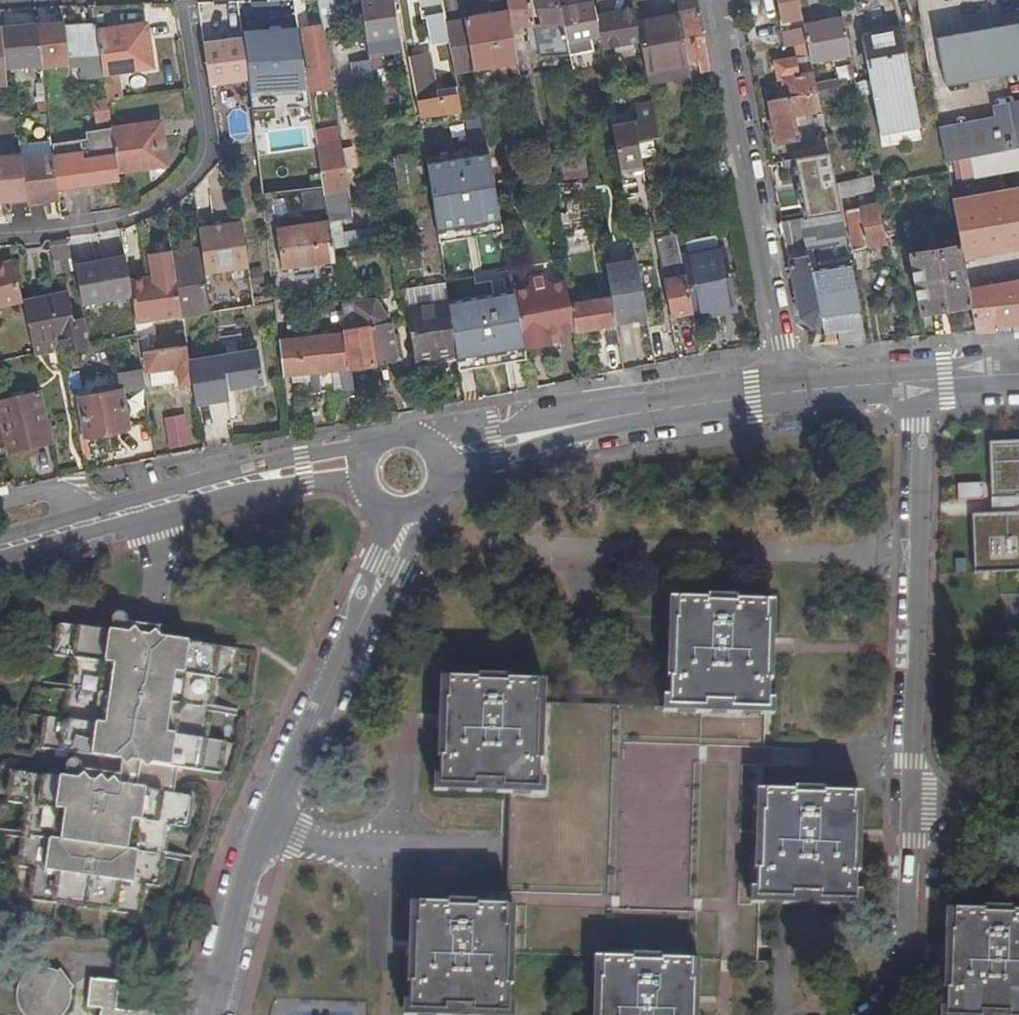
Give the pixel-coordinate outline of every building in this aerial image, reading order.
[(399,36),(392,0),(360,0),(367,46),(372,45),(371,40),(399,36)] [(512,33),(519,32),(518,27),(526,26),(531,50),(537,49),(533,24),(529,0),(506,0),(508,10),(512,33)] [(539,58),(569,55),(567,44),(560,9),(558,0),(535,0),(540,24),(533,24),(537,49),(539,58)] [(688,63),(698,61),(700,72),(710,70),(696,0),(675,0),(678,15),(688,63)] [(803,17),(800,0),(778,0),(781,21),(803,17)] [(599,37),(595,17),(594,8),(592,8),(589,9),(587,3),(560,9),(567,44),(599,37)] [(473,70),(494,67),(517,63),(512,33),(508,10),(463,18),(473,70)] [(599,37),(601,49),(639,41),(635,23),(632,10),(595,17),(599,37)] [(990,27),(1011,24),(1010,13),(988,15),(990,27)] [(445,22),(443,14),(425,18),(430,46),(448,42),(445,22)] [(652,20),(635,23),(639,41),(644,71),(688,63),(678,15),(662,18),(662,21),(652,23),(652,20)] [(448,42),(453,73),(473,70),(463,18),(445,22),(448,42)] [(811,60),(851,53),(845,18),(805,26),(805,30),(808,43),(810,51),(810,53),(811,60)] [(41,64),(42,70),(70,66),(68,58),(64,27),(64,23),(36,27),(41,64)] [(135,24),(143,68),(153,66),(147,23),(135,24)] [(36,24),(0,29),(5,68),(41,64),(36,27),(36,24)] [(97,30),(104,74),(118,72),(143,68),(135,24),(97,30)] [(1009,26),(1017,71),(1018,71),(1018,24),(1009,26)] [(81,57),(82,64),(83,78),(104,75),(104,74),(97,30),(96,26),(64,27),(68,58),(81,57)] [(1017,71),(1009,26),(937,38),(944,83),(1017,71)] [(296,27),(264,31),(265,39),(262,40),(264,52),(267,51),(268,60),(251,62),(255,89),(265,87),(264,82),(282,79),(284,94),(306,90),(296,27)] [(321,27),(302,30),(307,62),(304,63),(309,93),(330,90),(321,27)] [(921,127),(903,29),(863,36),(881,134),(921,127)] [(808,43),(805,30),(784,34),(786,47),(795,45),(808,43)] [(221,83),(247,79),(240,31),(224,34),(225,40),(215,41),(221,83)] [(215,41),(202,43),(209,85),(221,83),(215,41)] [(810,53),(810,51),(808,43),(795,45),(796,55),(810,53)] [(70,66),(82,64),(81,57),(68,58),(70,66)] [(418,118),(459,113),(454,88),(438,92),(439,99),(430,101),(429,95),(434,94),(427,57),(408,60),(418,118)] [(769,100),(778,144),(800,140),(795,115),(821,110),(817,91),(816,85),(816,83),(814,72),(797,75),(794,58),(777,61),(780,78),(782,77),(786,97),(769,100)] [(371,75),(369,60),(352,62),(356,90),(373,88),(372,83),(371,75)] [(688,63),(644,71),(647,83),(647,84),(690,75),(688,63)] [(495,76),(494,67),(473,70),(474,80),(495,76)] [(107,97),(107,101),(123,99),(118,72),(104,74),(104,75),(107,97)] [(816,83),(816,85),(817,91),(839,86),(838,79),(816,83)] [(37,98),(39,113),(48,112),(46,97),(37,98)] [(107,97),(92,99),(96,126),(111,124),(107,101),(107,97)] [(992,105),(995,120),(941,130),(946,159),(959,157),(963,156),(1005,149),(1018,147),(1018,100),(992,105)] [(633,124),(637,142),(658,138),(651,103),(634,106),(637,123),(633,124)] [(152,122),(159,166),(167,165),(161,120),(152,122)] [(112,129),(118,172),(159,166),(152,122),(112,129)] [(312,189),(321,188),(312,124),(303,125),(312,189)] [(633,124),(612,128),(620,175),(642,170),(637,142),(633,124)] [(620,175),(612,128),(611,128),(619,175),(620,175)] [(87,184),(119,180),(118,172),(112,129),(87,133),(88,139),(80,140),(87,184)] [(337,131),(315,135),(317,146),(337,143),(338,142),(337,131)] [(794,151),(795,158),(802,157),(830,152),(827,138),(817,140),(818,146),(794,151)] [(87,184),(80,140),(53,143),(59,188),(87,184)] [(326,211),(328,221),(349,217),(342,168),(353,166),(350,147),(339,150),(337,143),(317,146),(316,146),(323,188),(326,211)] [(959,157),(963,179),(967,178),(1018,169),(1018,147),(1005,149),(963,156),(959,157)] [(802,157),(795,158),(807,218),(842,212),(839,199),(836,183),(830,152),(802,157)] [(397,202),(391,203),(392,210),(394,209),(410,207),(426,204),(423,184),(419,185),(414,154),(393,157),(398,188),(395,189),(397,202)] [(31,201),(26,158),(22,159),(22,155),(0,157),(0,200),(27,197),(28,201),(31,201)] [(31,201),(60,198),(54,156),(26,158),(31,201)] [(584,160),(562,164),(565,181),(587,177),(584,160)] [(878,195),(950,182),(948,171),(876,183),(877,191),(878,195)] [(839,199),(877,191),(876,183),(874,176),(836,183),(839,199)] [(549,188),(555,216),(563,215),(560,201),(578,198),(579,203),(584,202),(587,218),(588,218),(590,229),(604,227),(602,215),(603,215),(599,193),(596,193),(594,181),(549,188)] [(957,222),(961,245),(962,255),(1018,244),(1018,186),(954,199),(953,199),(957,222)] [(323,188),(321,188),(322,190),(313,191),(316,213),(326,211),(323,188)] [(263,196),(265,222),(274,220),(271,195),(263,196)] [(946,224),(957,222),(953,199),(952,195),(941,197),(946,224)] [(60,198),(62,215),(70,213),(68,197),(60,198)] [(854,249),(887,243),(879,203),(847,210),(854,249)] [(809,254),(789,258),(800,316),(813,326),(823,325),(821,315),(861,309),(842,212),(807,218),(810,239),(815,238),(820,266),(819,270),(812,271),(809,254)] [(786,243),(810,239),(807,218),(782,222),(786,243)] [(281,268),(334,260),(332,249),(328,221),(277,229),(281,268)] [(245,269),(240,223),(223,227),(222,225),(198,229),(205,275),(245,269)] [(249,268),(242,223),(240,223),(245,269),(249,268)] [(655,237),(670,317),(692,312),(681,258),(677,233),(655,237)] [(43,241),(45,254),(70,250),(68,238),(63,238),(43,241)] [(962,255),(961,245),(911,254),(920,306),(915,308),(916,313),(971,304),(969,291),(962,255)] [(737,309),(738,309),(725,248),(724,249),(737,309)] [(724,249),(702,253),(715,314),(737,309),(724,249)] [(130,281),(136,322),(181,315),(172,252),(150,255),(153,278),(130,281)] [(702,253),(681,258),(692,312),(694,318),(715,314),(702,253)] [(200,255),(174,259),(177,277),(183,318),(209,315),(200,255)] [(22,300),(12,258),(0,261),(0,306),(22,300)] [(521,337),(516,308),(495,312),(492,299),(500,297),(495,267),(487,268),(486,263),(481,264),(482,269),(478,269),(485,313),(475,315),(472,300),(471,300),(479,350),(500,347),(499,341),(521,337)] [(331,290),(338,288),(336,274),(329,275),(331,290)] [(549,336),(559,334),(575,331),(570,304),(566,283),(549,286),(547,276),(528,279),(530,289),(513,292),(516,308),(521,337),(524,351),(550,346),(550,343),(549,336)] [(1018,323),(1018,284),(969,291),(971,304),(978,343),(994,342),(994,324),(1018,323)] [(404,292),(406,308),(448,301),(445,285),(404,292)] [(89,343),(84,318),(74,320),(69,295),(53,298),(63,348),(89,343)] [(575,331),(575,332),(633,322),(628,295),(570,304),(575,331)] [(25,303),(35,353),(63,348),(53,298),(25,303)] [(395,356),(395,354),(392,335),(390,323),(373,300),(351,302),(351,299),(340,300),(345,334),(350,369),(373,366),(373,360),(395,356)] [(479,350),(471,300),(448,304),(456,354),(479,350)] [(406,308),(414,361),(456,354),(448,304),(448,301),(406,308)] [(716,321),(738,316),(737,309),(715,314),(716,321)] [(694,318),(695,325),(716,321),(715,314),(694,318)] [(859,321),(833,323),(834,343),(860,342),(859,321)] [(345,334),(279,340),(283,376),(311,373),(314,393),(322,392),(319,373),(341,370),(343,392),(354,390),(350,369),(345,334)] [(392,335),(395,354),(400,353),(397,334),(392,335)] [(560,341),(559,334),(549,336),(550,343),(560,341)] [(139,340),(140,350),(150,348),(148,339),(139,340)] [(187,346),(144,352),(147,372),(151,372),(154,388),(176,385),(174,369),(178,368),(181,386),(193,384),(189,360),(187,346)] [(196,404),(214,401),(212,392),(228,390),(264,383),(258,350),(189,360),(193,384),(196,404)] [(122,390),(80,398),(79,398),(86,433),(86,435),(151,424),(143,372),(120,376),(122,390)] [(79,398),(80,398),(77,382),(69,384),(79,435),(86,433),(79,398)] [(212,392),(214,401),(230,399),(228,390),(212,392)] [(0,399),(0,412),(8,450),(24,446),(26,454),(37,452),(35,444),(50,441),(39,391),(0,399)] [(186,424),(169,427),(172,447),(189,443),(186,424)] [(990,444),(992,499),(1001,499),(1002,514),(974,515),(976,573),(1018,572),(1018,443),(990,444)] [(984,484),(959,486),(960,500),(985,499),(984,484)] [(733,708),(768,710),(769,683),(765,682),(766,647),(767,624),(764,624),(765,602),(734,601),(734,605),(707,604),(707,601),(677,600),(676,621),(673,621),(671,679),(669,679),(669,706),(703,707),(704,702),(731,703),(733,708)] [(189,829),(193,797),(173,794),(177,770),(222,776),(227,745),(207,743),(216,679),(235,681),(239,651),(164,640),(165,638),(160,637),(161,628),(127,623),(127,621),(125,617),(122,614),(119,614),(117,614),(114,616),(112,617),(111,620),(111,622),(111,625),(115,630),(114,634),(56,626),(52,656),(71,658),(63,723),(43,720),(39,750),(73,755),(71,763),(66,765),(63,768),(63,771),(64,774),(68,777),(68,780),(9,772),(5,803),(25,806),(17,868),(32,870),(28,902),(140,918),(146,886),(160,889),(169,826),(189,829)] [(534,704),(535,699),(535,683),(503,681),(503,685),(477,683),(477,680),(447,679),(447,701),(443,701),(442,731),(441,759),(438,759),(437,786),(473,787),(474,782),(502,783),(502,788),(515,789),(537,789),(538,761),(535,761),(537,704),(534,704)] [(796,791),(766,789),(764,812),(763,812),(761,869),(758,869),(757,898),(792,899),(793,893),(819,894),(819,900),(856,901),(857,871),(853,871),(855,814),(852,814),(853,792),(823,791),(823,794),(796,793),(796,791)] [(446,1013),(446,1007),(473,1008),(473,1014),(503,1014),(509,1014),(510,986),(507,986),(508,954),(509,928),(506,928),(507,906),(476,905),(476,909),(469,908),(447,908),(447,904),(417,903),(416,925),(414,925),(412,986),(409,986),(408,1011),(446,1013)] [(953,909),(952,932),(949,931),(947,989),(944,989),(944,1014),(979,1014),(979,1012),(1007,1013),(1007,1014),(1018,1014),(1018,912),(1010,911),(1010,915),(982,914),(982,910),(953,909)] [(603,957),(602,979),(600,979),(599,1014),(692,1014),(692,1013),(694,983),(691,983),(691,960),(661,959),(661,962),(633,962),(633,959),(603,957)] [(30,974),(28,975),(23,981),(21,984),(19,992),(20,1001),(21,1005),(23,1009),(28,1014),(30,1014),(56,1014),(58,1014),(61,1011),(66,1004),(67,997),(67,989),(65,985),(63,981),(60,977),(55,973),(49,971),(40,970),(37,971),(30,974)] [(165,1006),(136,1003),(135,1013),(117,1011),(120,983),(92,980),(89,1009),(102,1010),(102,1014),(163,1014),(165,1006)]
